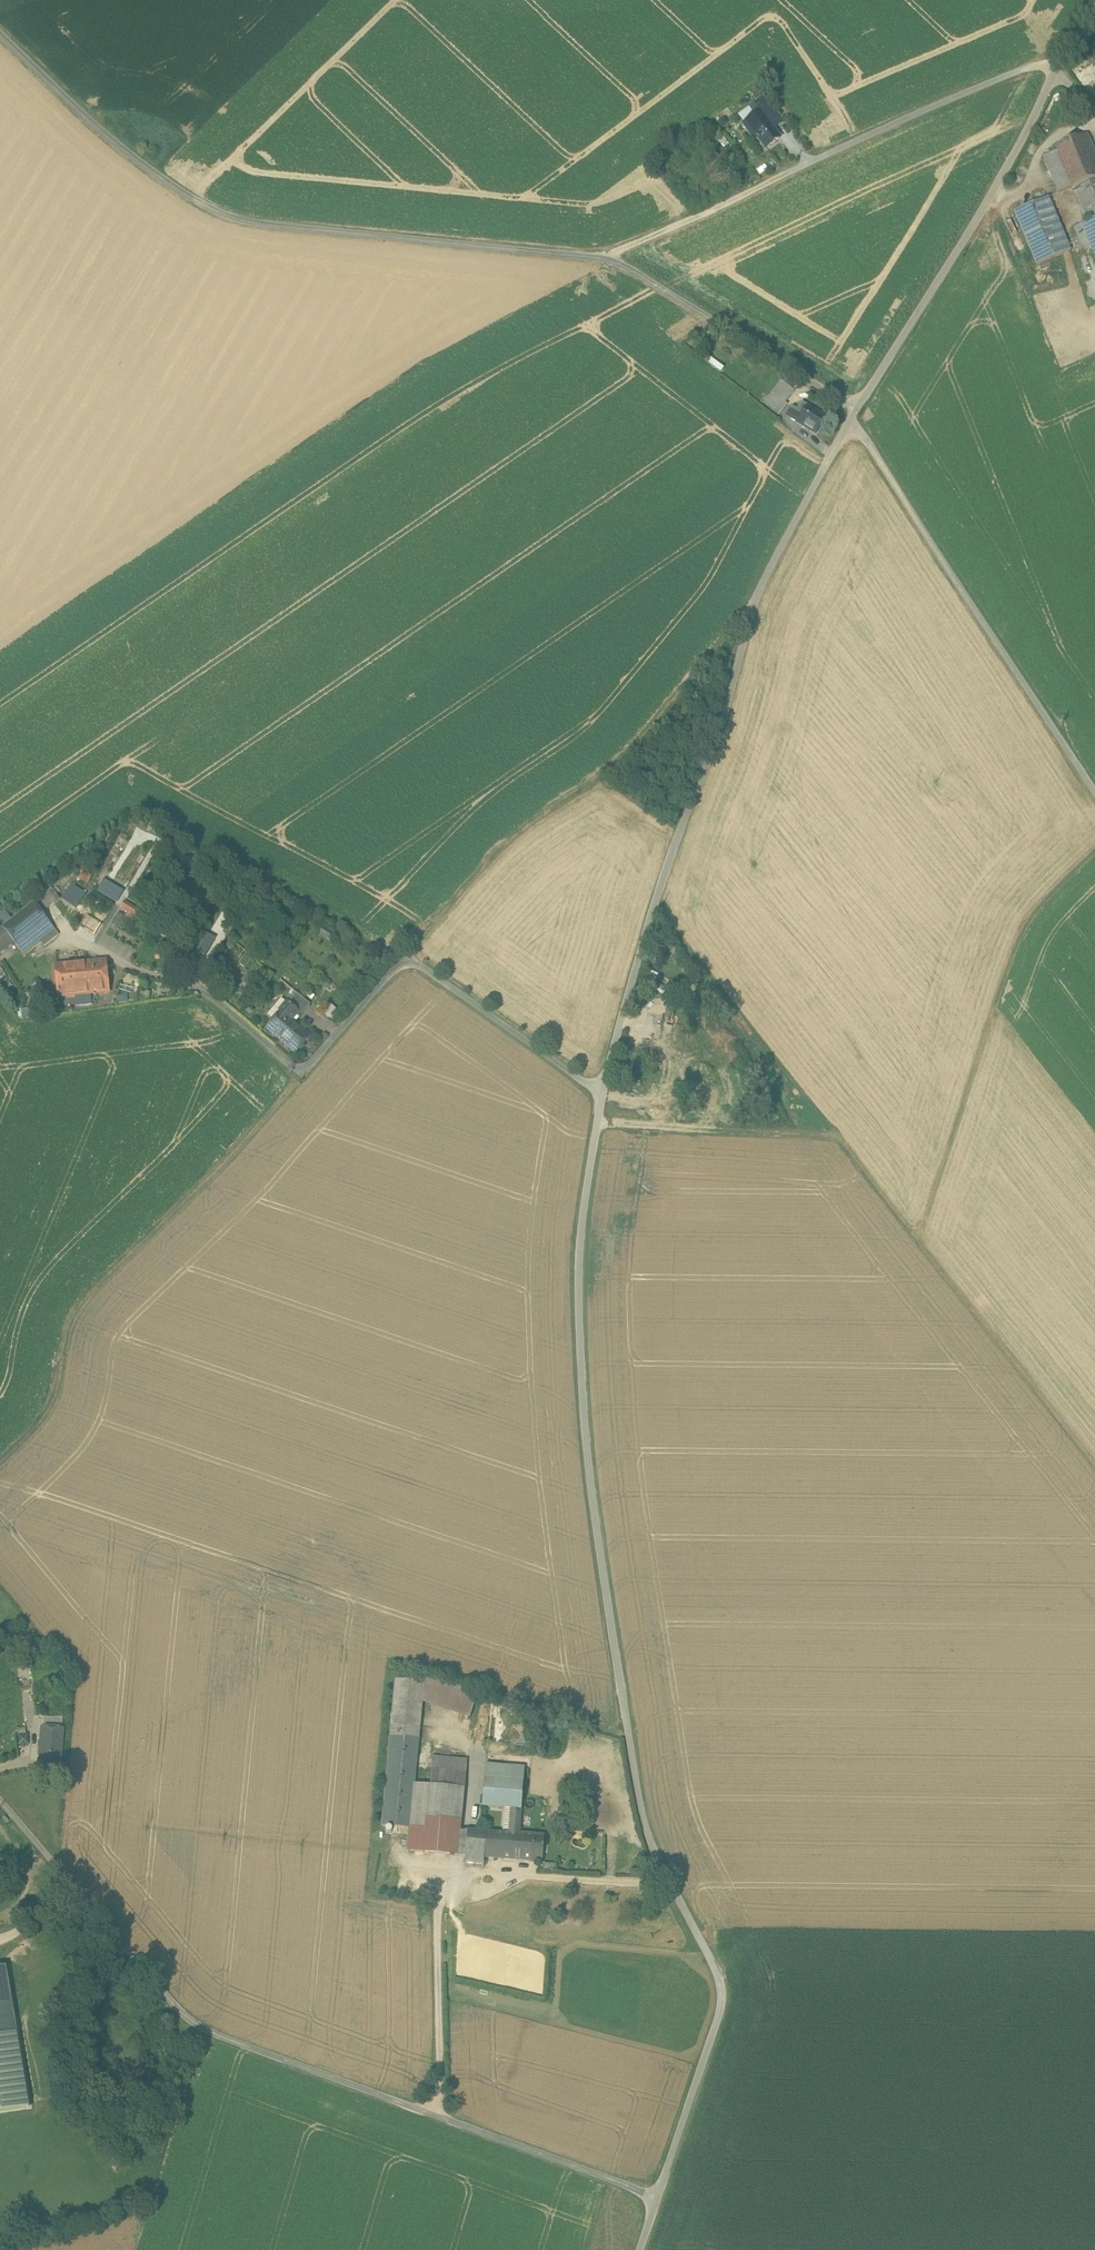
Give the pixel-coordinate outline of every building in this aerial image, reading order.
[(764,99),(751,108),(757,115),(761,112),(766,118),(774,112),(764,99)] [(766,118),(761,112),(757,115),(744,125),(752,136),(756,134),(766,148),(780,138),(774,129),(766,118)] [(782,124),(774,112),(766,118),(774,129),(782,124)] [(1056,146),(1058,151),(1073,188),(1094,179),(1094,151),(1088,133),(1056,146)] [(1073,188),(1058,151),(1043,157),(1058,194),(1073,188)] [(1073,188),(1087,222),(1094,218),(1094,179),(1073,188)] [(1048,197),(1014,211),(1036,265),(1071,251),(1048,197)] [(1081,225),(1087,238),(1094,235),(1094,219),(1081,225)] [(1081,225),(1070,230),(1079,251),(1090,246),(1087,238),(1081,225)] [(1087,238),(1090,246),(1094,259),(1094,235),(1087,238)] [(724,368),(708,356),(705,361),(720,372),(724,368)] [(786,376),(782,381),(795,390),(798,385),(786,376)] [(782,380),(763,403),(778,415),(779,415),(782,411),(787,405),(785,403),(795,391),(795,390),(782,381),(782,380)] [(785,415),(798,423),(808,407),(800,402),(796,410),(791,407),(785,415)] [(798,423),(816,434),(825,418),(808,407),(798,423)] [(103,878),(97,890),(117,902),(124,889),(103,878)] [(52,888),(34,903),(42,913),(60,898),(52,888)] [(72,908),(80,894),(72,889),(64,903),(72,908)] [(141,911),(125,902),(121,908),(137,918),(141,911)] [(34,903),(3,928),(14,942),(24,955),(41,941),(43,939),(55,930),(56,930),(42,913),(34,903)] [(118,927),(124,916),(119,913),(112,924),(118,927)] [(104,929),(83,916),(76,926),(97,940),(104,929)] [(0,930),(0,953),(14,942),(3,928),(0,930)] [(43,939),(46,943),(58,933),(56,930),(55,930),(43,939)] [(216,938),(208,933),(197,952),(205,956),(216,938)] [(106,960),(56,965),(59,997),(78,995),(79,1005),(92,1004),(91,993),(109,992),(106,960)] [(267,969),(257,984),(265,988),(275,974),(267,969)] [(92,1001),(110,1000),(110,993),(92,994),(92,1001)] [(311,1005),(299,995),(294,1000),(292,998),(288,1003),(298,1012),(297,1013),(301,1016),(311,1005)] [(281,1011),(280,1012),(267,1027),(267,1028),(297,1053),(311,1037),(291,1020),(297,1013),(298,1012),(288,1003),(281,1011)] [(334,1020),(341,1011),(332,1004),(325,1012),(334,1020)] [(28,1019),(46,1016),(45,1006),(26,1009),(28,1019)] [(37,1644),(12,1648),(15,1658),(39,1653),(37,1644)] [(426,1677),(424,1682),(422,1705),(469,1719),(477,1693),(426,1677)] [(390,1737),(419,1739),(422,1705),(424,1682),(395,1679),(390,1737)] [(41,1745),(62,1746),(63,1728),(62,1728),(63,1718),(44,1718),(44,1727),(42,1727),(41,1745)] [(419,1739),(390,1737),(382,1826),(411,1829),(415,1784),(419,1739)] [(62,1746),(41,1745),(39,1774),(60,1775),(62,1746)] [(465,1788),(467,1759),(433,1756),(430,1785),(465,1788)] [(511,1809),(521,1810),(525,1767),(486,1764),(482,1807),(505,1808),(511,1809)] [(430,1785),(415,1784),(411,1829),(409,1851),(424,1852),(430,1785)] [(463,1810),(465,1788),(430,1785),(424,1852),(450,1854),(454,1810),(463,1810)] [(521,1810),(511,1809),(509,1833),(513,1834),(519,1834),(520,1826),(521,1810)] [(466,1856),(468,1830),(461,1830),(463,1810),(454,1810),(450,1854),(466,1856)] [(527,1827),(520,1826),(519,1834),(513,1834),(511,1859),(541,1861),(543,1836),(526,1835),(527,1827)] [(484,1856),(486,1832),(468,1830),(466,1856),(465,1863),(484,1865),(485,1857),(484,1856)] [(497,1858),(499,1833),(486,1832),(484,1856),(485,1857),(497,1858)] [(499,1833),(497,1858),(511,1859),(513,1834),(509,1833),(503,1833),(499,1833)] [(17,2032),(8,1966),(0,1968),(0,2035),(17,2032)] [(30,2106),(17,2032),(0,2035),(0,2111),(30,2106)]
